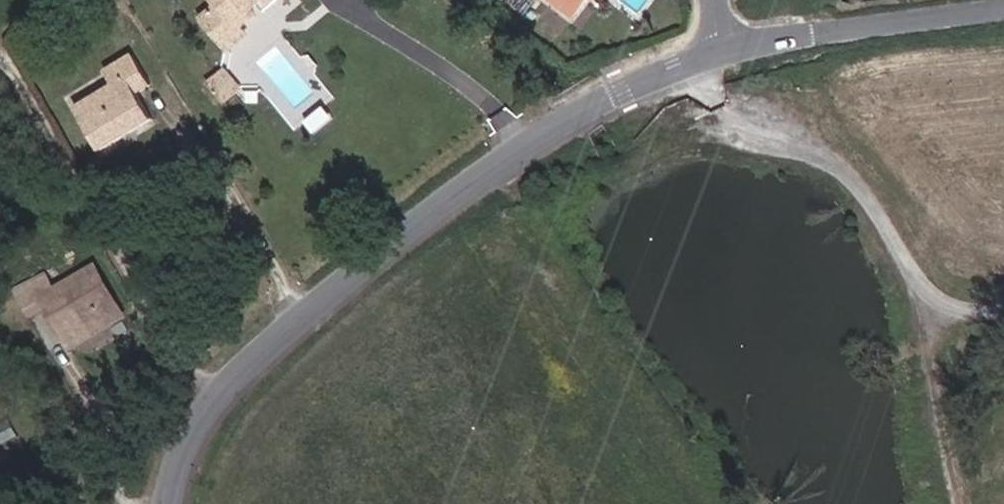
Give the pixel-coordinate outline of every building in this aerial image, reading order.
[(228,2),(213,11),(234,43),(253,30),(246,19),(264,8),(261,2),(264,0),(226,0),(228,2)] [(581,21),(594,0),(556,0),(581,21)] [(123,87),(84,108),(113,155),(161,122),(144,94),(160,84),(144,57),(117,72),(123,87)] [(226,103),(244,89),(226,67),(209,81),(226,103)] [(106,266),(44,297),(79,355),(138,319),(106,266)] [(767,491),(752,500),(755,503),(775,503),(767,491)]
